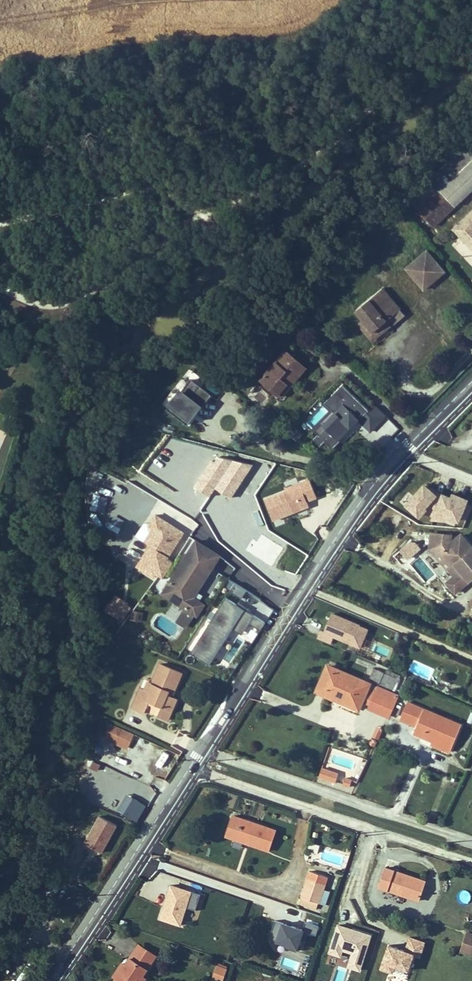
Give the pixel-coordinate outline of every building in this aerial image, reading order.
[(471,190),(471,154),(464,146),(428,180),(432,183),(411,203),(433,226),(471,190)] [(453,229),(471,247),(471,211),(453,229)] [(445,271),(427,250),(406,268),(424,289),(445,271)] [(400,309),(382,288),(355,311),(373,332),(400,309)] [(307,294),(309,292),(306,289),(300,296),(305,301),(309,297),(307,294)] [(305,301),(300,296),(296,300),(302,305),(305,301)] [(362,319),(358,323),(372,340),(404,314),(400,309),(373,332),(362,319)] [(300,368),(279,348),(254,375),(274,394),(300,368)] [(185,379),(162,410),(182,425),(205,394),(185,379)] [(341,383),(303,423),(322,440),(329,447),(357,418),(371,432),(386,416),(374,404),(369,409),(341,383)] [(257,386),(249,399),(260,405),(267,392),(257,386)] [(130,482),(120,475),(114,484),(124,491),(130,482)] [(317,497),(310,479),(286,488),(286,491),(265,499),(273,520),(291,513),(290,510),(293,508),(295,512),(309,506),(307,501),(317,497)] [(446,514),(458,519),(467,495),(451,489),(448,493),(431,486),(425,481),(420,479),(400,503),(419,519),(424,512),(428,516),(441,521),(446,514)] [(460,519),(466,520),(470,504),(465,502),(460,519)] [(461,535),(451,543),(450,542),(451,535),(431,533),(430,548),(436,557),(441,553),(453,566),(450,569),(455,575),(447,583),(455,593),(471,578),(471,548),(461,535)] [(186,557),(195,542),(184,535),(175,550),(186,557)] [(407,558),(420,546),(412,537),(399,548),(407,558)] [(193,597),(219,556),(196,541),(195,542),(170,581),(173,583),(166,595),(186,608),(195,614),(197,615),(203,604),(193,597)] [(453,566),(441,553),(436,557),(448,570),(450,569),(453,566)] [(227,579),(223,588),(242,596),(246,588),(227,579)] [(166,595),(173,583),(170,581),(163,593),(166,595)] [(104,610),(118,618),(127,602),(113,594),(104,610)] [(222,595),(190,652),(226,672),(243,641),(250,645),(265,619),(222,595)] [(186,627),(195,614),(186,608),(177,622),(186,627)] [(333,636),(360,647),(369,626),(329,610),(317,638),(330,644),(333,636)] [(174,690),(182,673),(160,664),(152,683),(148,681),(144,690),(141,688),(132,708),(144,713),(146,711),(168,720),(177,699),(172,697),(167,695),(170,688),(174,690)] [(369,684),(328,666),(317,691),(335,699),(336,697),(359,707),(362,700),(369,684)] [(399,679),(375,669),(371,678),(381,682),(380,684),(395,690),(399,679)] [(371,704),(378,688),(369,684),(362,700),(371,704)] [(388,717),(398,696),(378,688),(371,704),(369,708),(388,717)] [(359,707),(336,697),(335,699),(358,709),(359,707)] [(461,725),(407,702),(400,719),(416,726),(414,732),(432,740),(433,739),(452,747),(461,725)] [(134,734),(118,727),(115,743),(128,748),(134,734)] [(377,739),(381,731),(376,729),(373,737),(377,739)] [(450,752),(452,747),(433,739),(432,740),(431,744),(450,752)] [(90,759),(88,765),(97,769),(99,762),(90,759)] [(326,779),(329,770),(322,768),(319,776),(326,779)] [(335,782),(338,774),(329,770),(326,779),(335,782)] [(349,787),(352,780),(345,778),(342,784),(349,787)] [(136,821),(146,804),(126,792),(116,810),(136,821)] [(97,815),(85,844),(103,851),(115,822),(97,815)] [(276,831),(233,816),(226,836),(233,838),(235,834),(250,839),(249,843),(269,851),(276,831)] [(250,839),(235,834),(233,838),(249,843),(250,839)] [(82,849),(85,843),(76,838),(73,845),(82,849)] [(317,853),(319,846),(311,843),(309,850),(317,853)] [(77,875),(87,851),(82,849),(73,845),(63,869),(77,875)] [(419,900),(426,882),(385,868),(378,886),(419,900)] [(318,903),(323,889),(327,877),(311,871),(299,904),(316,909),(318,903)] [(77,897),(82,889),(72,883),(67,892),(77,897)] [(186,907),(195,910),(200,892),(169,883),(158,918),(180,925),(186,907)] [(325,905),(330,891),(323,889),(318,903),(325,905)] [(297,947),(304,927),(275,918),(268,938),(297,947)] [(316,933),(318,925),(306,921),(303,929),(316,933)] [(413,955),(420,957),(425,940),(409,935),(405,947),(386,941),(377,970),(406,979),(413,955)] [(465,936),(460,951),(471,956),(471,938),(465,936)] [(155,956),(138,945),(129,959),(127,958),(124,959),(114,976),(117,978),(114,980),(143,980),(145,978),(142,976),(155,956)] [(223,978),(226,969),(218,966),(217,966),(214,975),(223,978)]
